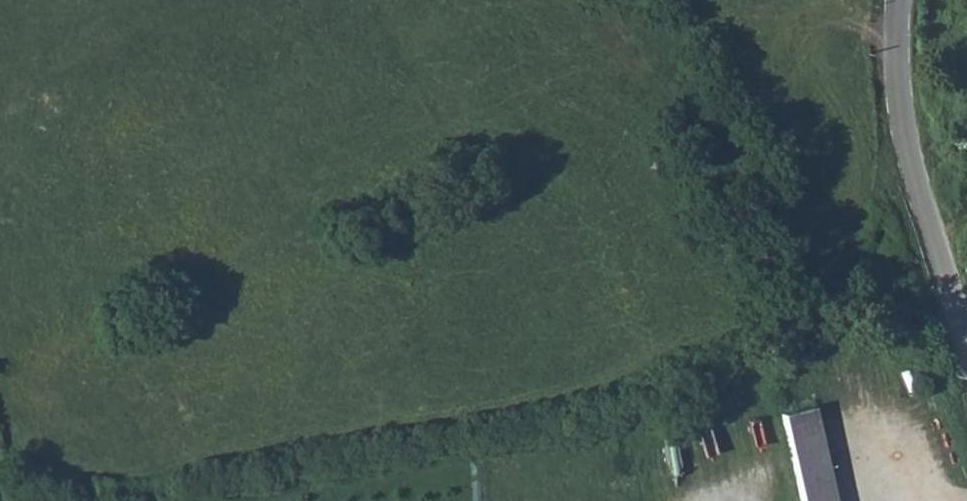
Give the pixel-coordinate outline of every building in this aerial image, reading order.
[(774,417),(791,500),(827,500),(809,411),(774,417)]
